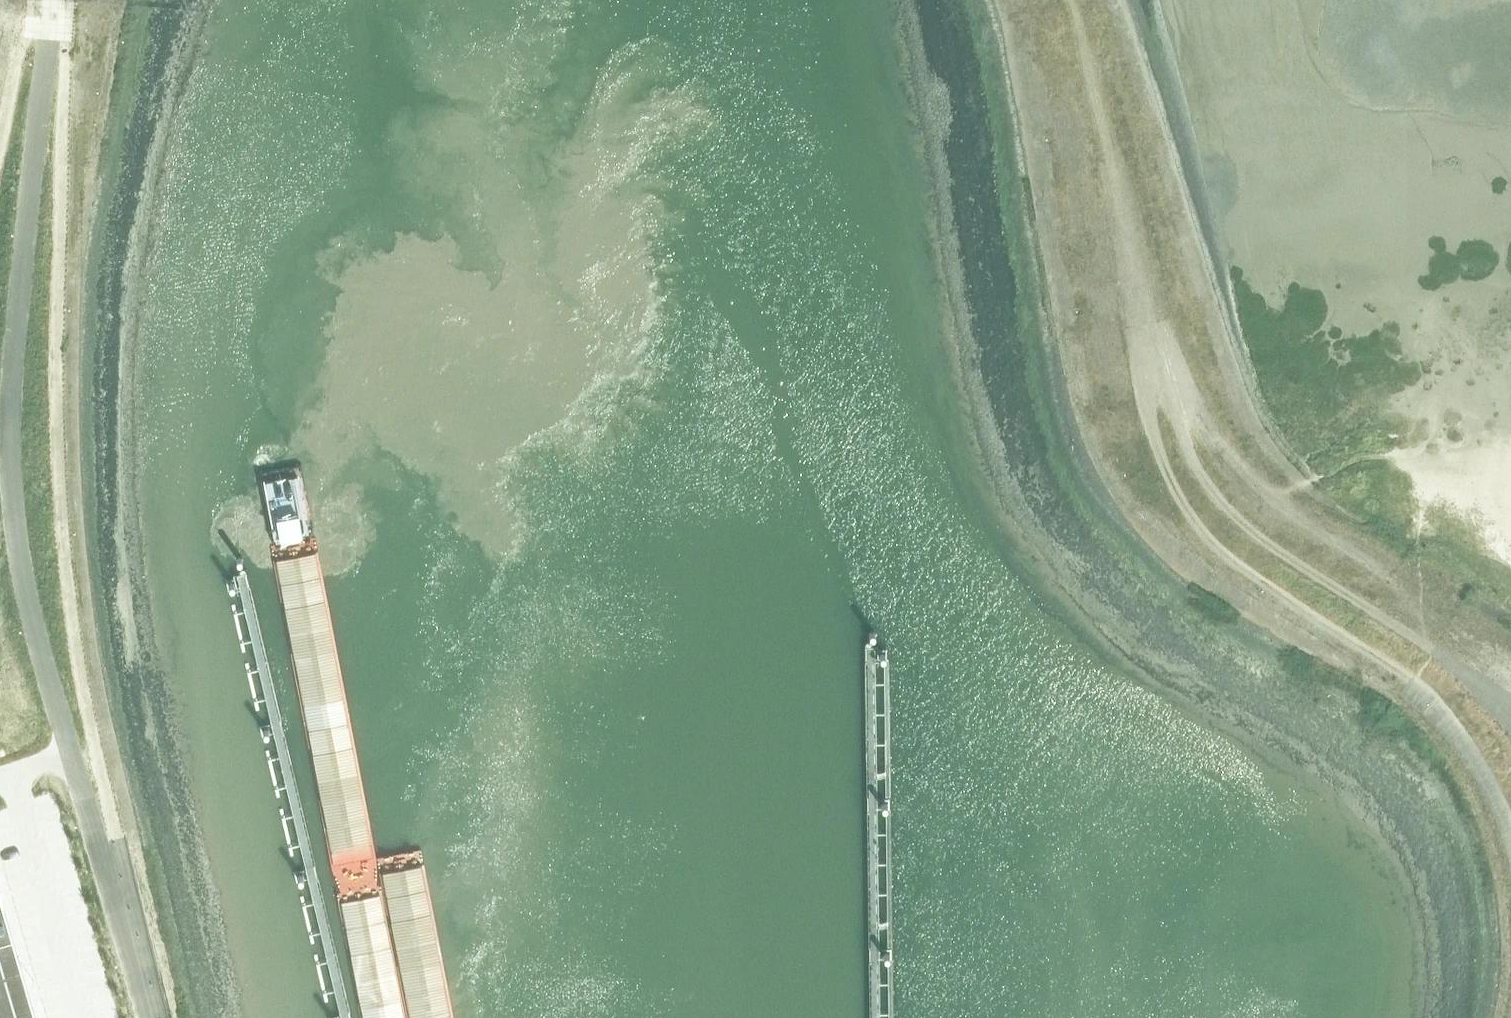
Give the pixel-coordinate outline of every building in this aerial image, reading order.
[(35,1014),(15,944),(0,891),(0,1017),(37,1017),(35,1014)]
